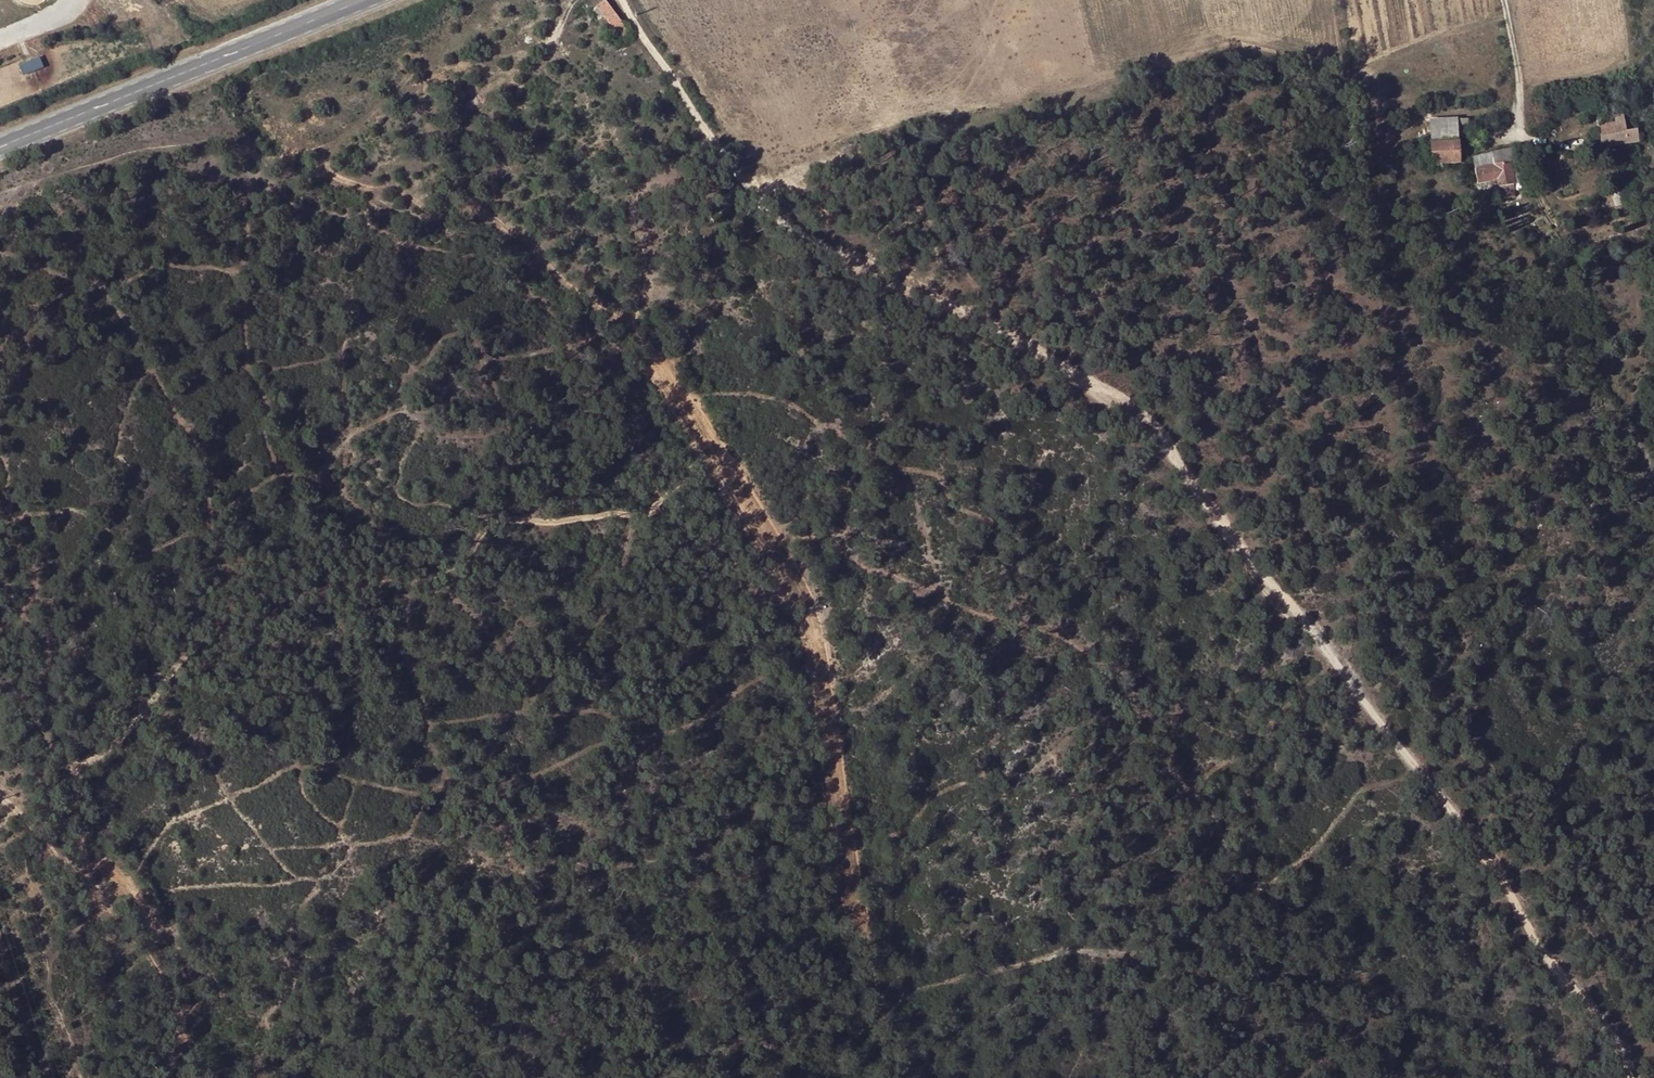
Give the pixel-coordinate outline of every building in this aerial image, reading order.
[(619,0),(607,0),(610,8),(612,12),(611,15),(615,24),(627,19),(619,0)] [(26,75),(47,66),(42,56),(22,64),(26,75)] [(1628,147),(1625,131),(1618,133),(1596,136),(1601,161),(1639,157),(1638,145),(1628,147)] [(1452,132),(1429,132),(1431,169),(1454,169),(1452,132)] [(1488,166),(1489,175),(1494,199),(1512,197),(1509,177),(1518,175),(1515,161),(1488,166)] [(1615,203),(1607,205),(1611,219),(1619,218),(1615,203)]
